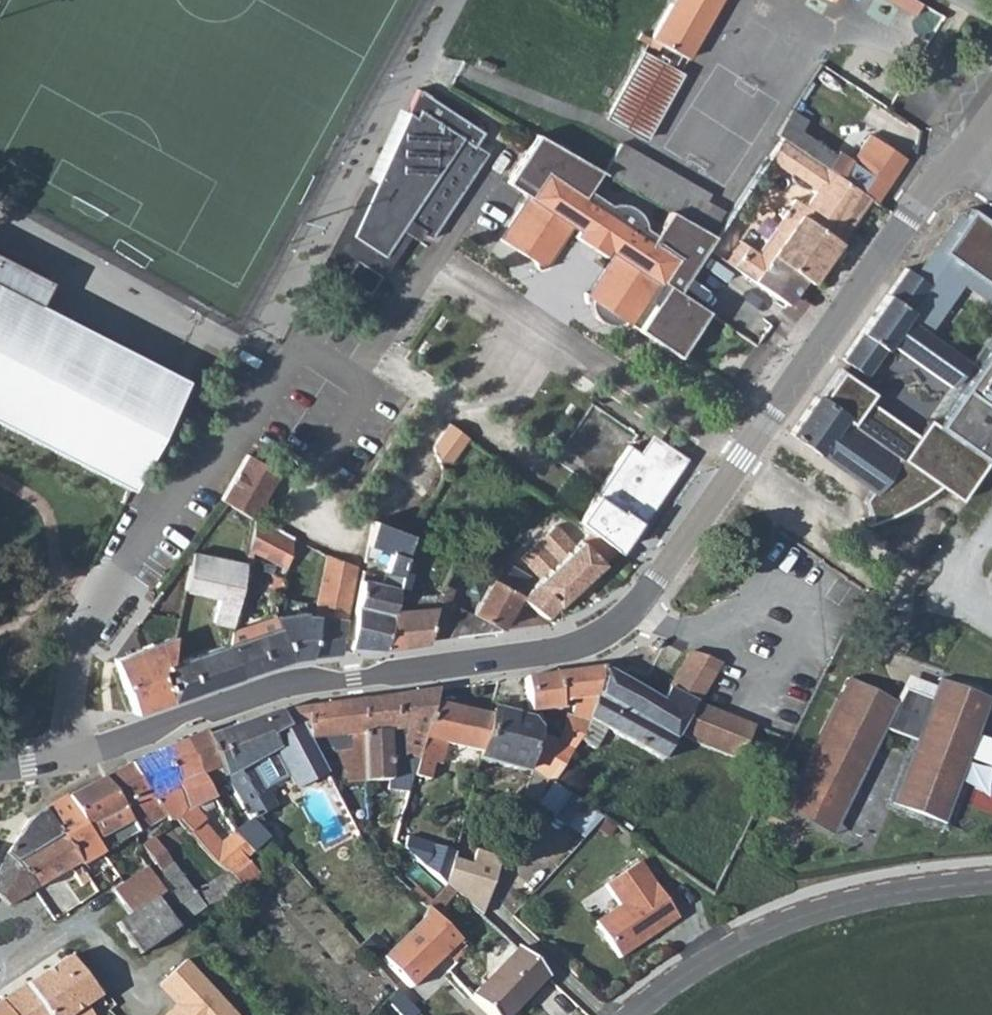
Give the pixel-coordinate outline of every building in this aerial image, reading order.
[(684,57),(717,0),(670,0),(649,37),(684,57)] [(906,13),(914,0),(884,0),(906,13)] [(603,116),(641,138),(678,73),(641,51),(603,116)] [(357,200),(341,231),(378,256),(381,257),(398,231),(404,223),(419,233),(428,240),(480,161),(468,153),(476,140),(417,101),(371,190),(363,205),(357,200)] [(770,133),(775,137),(868,200),(874,204),(902,162),(868,138),(849,166),(834,155),(832,157),(801,136),(809,125),(787,110),(770,133)] [(764,154),(807,183),(800,193),(807,197),(800,207),(805,210),(803,212),(841,238),(853,220),(868,200),(775,137),(764,154)] [(530,192),(499,240),(532,263),(535,271),(545,269),(542,266),(565,232),(572,238),(603,258),(607,261),(582,299),(584,304),(589,303),(590,312),(594,318),(602,324),(611,326),(621,324),(622,329),(629,327),(674,357),(701,316),(672,294),(706,242),(685,230),(666,220),(646,252),(636,245),(633,233),(625,224),(612,220),(600,222),(578,207),(596,180),(530,141),(506,177),(530,192)] [(598,181),(640,204),(666,220),(685,230),(702,201),(616,151),(598,181)] [(758,164),(782,180),(787,188),(796,193),(800,193),(807,183),(764,154),(758,164)] [(357,200),(363,205),(371,190),(364,186),(357,200)] [(734,261),(787,299),(802,278),(810,283),(841,238),(803,212),(805,210),(800,207),(797,211),(788,204),(780,215),(776,212),(772,219),(775,221),(751,256),(741,249),(734,261)] [(973,211),(921,280),(905,268),(840,360),(908,407),(919,390),(900,376),(897,380),(892,376),(904,357),(950,389),(969,364),(927,336),(963,287),(991,307),(991,225),(973,211)] [(354,261),(378,277),(405,235),(414,241),(419,233),(404,223),(398,231),(381,257),(378,256),(341,231),(323,265),(342,278),(354,261)] [(566,246),(597,267),(603,258),(572,238),(566,246)] [(728,257),(734,261),(741,249),(736,246),(728,257)] [(722,266),(728,269),(734,261),(728,257),(722,266)] [(342,278),(367,294),(378,277),(354,261),(342,278)] [(728,269),(744,280),(783,306),(787,299),(734,261),(728,269)] [(33,314),(38,303),(17,293),(23,282),(0,270),(0,298),(33,314)] [(17,293),(38,303),(44,292),(23,282),(17,293)] [(129,494),(182,388),(33,314),(0,298),(0,430),(129,494)] [(735,343),(762,364),(780,342),(753,322),(735,343)] [(936,428),(985,462),(991,452),(991,347),(936,428)] [(814,396),(788,434),(871,490),(863,501),(872,523),(893,519),(911,511),(926,500),(938,486),(959,501),(985,462),(936,428),(927,421),(916,437),(866,402),(872,393),(848,377),(838,392),(829,385),(819,399),(814,396)] [(432,447),(434,464),(448,464),(466,440),(447,425),(432,447)] [(638,453),(667,473),(663,478),(670,482),(685,459),(651,435),(638,453)] [(623,454),(663,478),(667,473),(638,453),(628,446),(623,454)] [(253,454),(223,497),(250,513),(276,469),(253,454)] [(599,488),(634,515),(643,504),(663,478),(623,454),(608,474),(599,488)] [(643,504),(651,509),(670,482),(663,478),(643,504)] [(575,523),(609,549),(611,551),(624,534),(636,521),(632,517),(634,515),(599,488),(575,523)] [(985,494),(973,511),(979,515),(990,498),(985,494)] [(624,534),(630,539),(640,526),(651,509),(643,504),(634,515),(632,517),(636,521),(624,534)] [(963,525),(969,530),(979,515),(973,511),(963,525)] [(247,546),(279,562),(285,530),(253,514),(247,546)] [(521,592),(543,615),(586,577),(601,563),(611,551),(609,549),(575,523),(566,515),(560,523),(574,534),(577,531),(582,536),(573,545),(553,524),(519,555),(538,575),(536,577),(521,592)] [(359,577),(346,646),(381,647),(381,646),(396,583),(408,535),(371,518),(364,549),(386,555),(381,581),(359,577)] [(396,583),(409,586),(410,579),(420,541),(408,535),(396,583)] [(185,562),(190,564),(185,586),(213,594),(237,601),(244,562),(195,548),(185,562)] [(276,615),(280,626),(290,658),(338,651),(355,564),(324,551),(313,618),(303,618),(303,615),(276,615)] [(436,597),(456,606),(470,566),(450,556),(439,585),(436,597)] [(487,575),(521,592),(536,577),(499,559),(487,575)] [(462,610),(496,625),(521,592),(487,575),(462,610)] [(381,646),(402,644),(423,641),(423,640),(429,618),(436,597),(439,585),(410,579),(409,586),(396,583),(381,646)] [(208,615),(234,622),(237,601),(213,594),(208,615)] [(429,618),(434,618),(430,639),(455,635),(458,607),(456,606),(436,597),(429,618)] [(455,635),(496,630),(496,625),(462,610),(458,607),(455,635)] [(423,640),(430,639),(434,618),(429,618),(423,640)] [(230,644),(239,676),(290,658),(280,626),(230,642),(230,644)] [(127,684),(137,711),(170,700),(160,670),(169,665),(176,633),(144,646),(138,680),(127,684)] [(160,670),(170,700),(239,676),(230,644),(230,642),(195,654),(169,665),(160,670)] [(117,657),(121,669),(127,684),(138,680),(144,646),(120,656),(117,657)] [(41,658),(50,661),(53,652),(44,649),(41,658)] [(583,719),(584,720),(672,766),(681,750),(683,751),(689,741),(737,761),(750,724),(711,708),(696,702),(717,660),(686,649),(658,699),(600,664),(583,719)] [(36,659),(32,670),(45,676),(50,666),(36,659)] [(523,675),(527,707),(539,705),(558,703),(557,694),(573,693),(576,716),(583,719),(600,664),(568,668),(523,675)] [(103,675),(107,690),(127,684),(121,669),(103,675)] [(906,675),(900,688),(924,696),(929,683),(906,675)] [(843,678),(787,795),(838,818),(880,729),(909,739),(887,803),(941,822),(964,756),(972,733),(986,695),(932,676),(929,683),(924,696),(900,688),(893,702),(843,678)] [(98,692),(104,722),(138,713),(137,711),(127,684),(107,690),(98,692)] [(363,697),(362,781),(388,781),(388,775),(411,776),(412,772),(415,762),(432,700),(436,687),(363,697)] [(277,709),(284,725),(303,722),(316,752),(332,745),(330,733),(349,730),(350,781),(362,781),(363,697),(277,709)] [(445,741),(481,751),(490,716),(432,700),(415,762),(412,772),(426,777),(431,760),(439,762),(445,741)] [(205,734),(215,757),(225,778),(236,799),(254,791),(257,785),(257,781),(264,796),(290,783),(291,786),(325,772),(316,752),(303,722),(284,725),(277,709),(205,734)] [(478,759),(521,770),(533,728),(527,719),(492,710),(490,716),(481,751),(478,759)] [(554,742),(567,752),(576,734),(584,720),(583,719),(576,716),(569,712),(554,742)] [(183,738),(199,775),(197,775),(206,789),(225,778),(215,757),(205,734),(203,730),(183,738)] [(531,771),(548,783),(567,752),(554,742),(541,733),(531,771)] [(972,733),(964,756),(991,765),(991,739),(972,733)] [(548,783),(561,792),(590,741),(576,734),(567,752),(548,783)] [(155,749),(156,751),(180,807),(172,815),(186,829),(195,820),(197,817),(188,806),(211,797),(206,789),(197,775),(199,775),(183,738),(155,749)] [(130,761),(163,816),(165,819),(172,815),(180,807),(156,751),(130,761)] [(101,777),(134,832),(163,816),(130,761),(101,777)] [(65,796),(99,852),(134,832),(101,777),(65,796)] [(787,795),(779,813),(829,836),(838,818),(787,795)] [(42,808),(77,864),(99,852),(65,796),(42,808)] [(362,804),(361,844),(371,853),(371,826),(381,827),(382,804),(362,804)] [(4,853),(31,891),(68,870),(79,885),(87,880),(77,864),(42,808),(30,814),(27,816),(4,853)] [(233,831),(251,852),(266,840),(250,818),(233,831)] [(186,829),(228,870),(245,857),(251,852),(233,831),(221,841),(195,820),(186,829)] [(158,834),(141,844),(155,866),(172,896),(185,918),(200,908),(192,893),(158,834)] [(402,847),(443,885),(446,875),(453,852),(405,835),(402,847)] [(455,895),(480,918),(486,901),(501,858),(479,850),(467,883),(446,875),(443,885),(446,887),(455,895)] [(7,904),(31,891),(4,853),(0,862),(0,899),(7,904)] [(228,870),(229,871),(241,886),(258,873),(245,857),(228,870)] [(633,861),(599,884),(615,906),(591,922),(616,956),(673,916),(633,861)] [(111,889),(125,913),(159,894),(163,892),(146,866),(145,867),(111,889)] [(208,883),(217,899),(230,892),(241,886),(229,871),(208,883)] [(192,893),(200,908),(217,899),(208,883),(192,893)] [(376,965),(399,991),(402,994),(446,954),(455,963),(466,949),(439,921),(455,895),(446,887),(425,921),(376,965)] [(112,922),(133,953),(176,924),(160,901),(163,898),(159,894),(125,913),(112,922)] [(12,1014),(66,1014),(95,995),(84,978),(67,953),(0,999),(12,1014)] [(421,1014),(460,1014),(432,985),(455,963),(446,954),(402,994),(421,1014)] [(486,1014),(509,1014),(546,978),(520,954),(473,1001),(486,1014)] [(162,983),(180,1004),(167,1014),(236,1014),(188,960),(162,983)] [(401,1014),(420,1014),(421,1014),(402,994),(399,991),(389,1002),(401,1014)] [(0,999),(0,1014),(12,1014),(0,999)]
